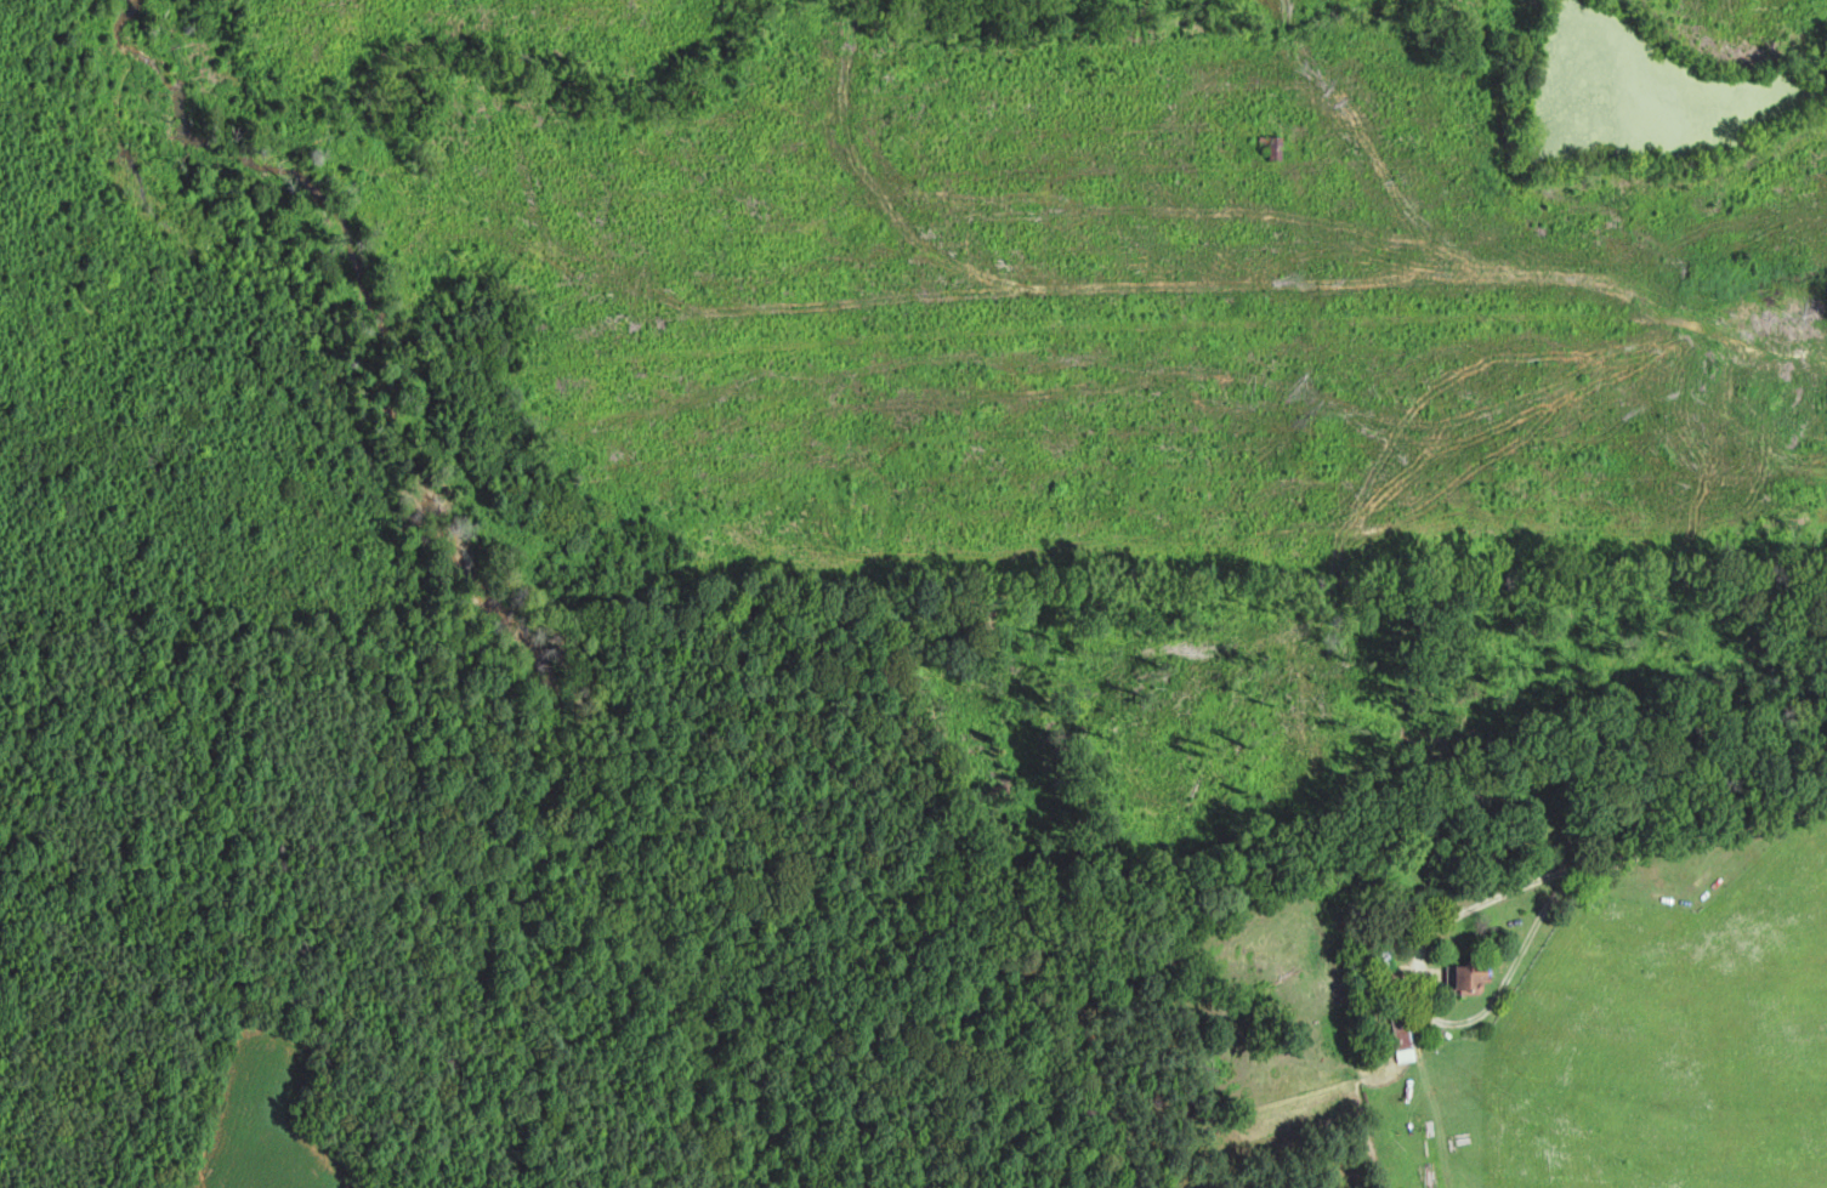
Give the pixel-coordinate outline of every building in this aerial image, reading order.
[(1485,994),(1485,985),(1497,985),(1497,974),(1485,974),(1485,965),(1457,965),(1457,994),(1485,994)]
